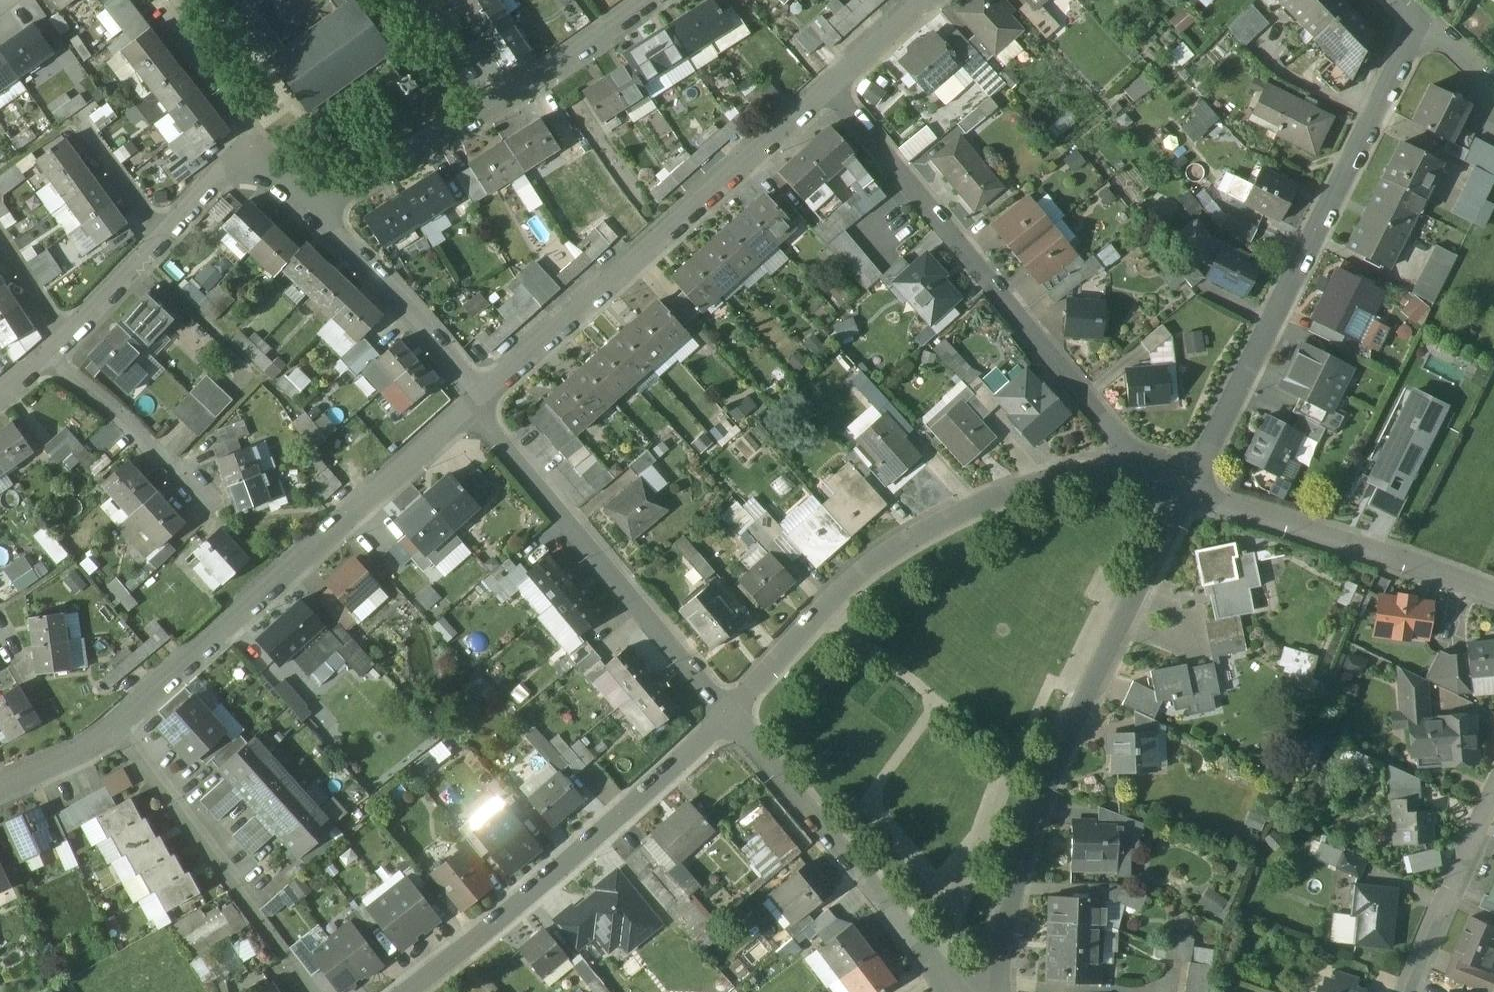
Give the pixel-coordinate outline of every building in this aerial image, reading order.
[(62,8),(61,9),(61,10),(74,0),(55,0),(62,8)] [(125,0),(119,0),(107,9),(126,33),(141,21),(125,0)] [(245,15),(255,8),(266,0),(234,0),(245,15)] [(344,0),(329,0),(338,12),(348,6),(344,0)] [(495,0),(456,0),(460,6),(459,7),(460,9),(461,8),(478,34),(506,16),(495,0)] [(690,15),(707,43),(731,28),(713,0),(712,0),(712,1),(690,15)] [(853,0),(852,0),(844,7),(850,14),(858,22),(866,15),(853,0)] [(866,15),(876,7),(869,0),(853,0),(866,15)] [(994,0),(972,0),(957,13),(975,34),(993,55),(1021,31),(994,0)] [(1027,2),(1033,8),(1038,4),(1042,0),(1025,0),(1027,2)] [(1315,38),(1345,9),(1336,0),(1278,0),(1315,38)] [(1058,27),(1038,4),(1033,8),(1027,2),(1018,10),(1044,39),(1058,27)] [(1250,5),(1226,28),(1243,46),(1267,23),(1250,5)] [(285,50),(276,57),(275,56),(272,59),(308,110),(311,108),(310,106),(383,54),(373,41),(378,38),(362,17),(358,20),(348,6),(338,12),(285,50)] [(844,7),(828,22),(833,28),(850,14),(844,7)] [(285,50),(255,8),(245,15),(275,56),(276,57),(285,50)] [(1315,38),(1313,40),(1350,78),(1351,79),(1359,62),(1362,63),(1367,52),(1364,51),(1371,36),(1345,9),(1315,38)] [(850,14),(833,28),(841,37),(858,22),(850,14)] [(690,15),(668,29),(686,57),(707,43),(690,15)] [(529,51),(506,16),(478,34),(483,42),(482,42),(484,45),(485,44),(502,69),(501,70),(501,71),(531,51),(531,50),(529,51)] [(828,22),(822,16),(810,26),(824,41),(823,42),(829,48),(841,37),(833,28),(828,22)] [(141,21),(126,33),(127,35),(133,42),(149,30),(141,21)] [(0,50),(0,51),(19,78),(52,54),(53,56),(54,55),(34,25),(33,26),(34,27),(0,50)] [(824,41),(810,26),(796,39),(810,54),(823,42),(824,41)] [(668,29),(646,43),(664,71),(686,57),(668,29)] [(126,48),(123,50),(138,70),(164,49),(149,30),(133,42),(126,48)] [(956,30),(940,44),(958,64),(974,50),(966,42),(956,30)] [(993,55),(975,34),(966,42),(974,50),(985,63),(993,55)] [(127,35),(120,40),(126,48),(133,42),(127,35)] [(932,35),(900,63),(918,83),(918,87),(922,92),(932,93),(937,88),(937,84),(958,66),(959,65),(958,64),(940,44),(932,35)] [(56,50),(79,90),(91,83),(68,43),(56,50)] [(664,71),(646,43),(623,57),(628,65),(642,85),(664,71)] [(181,71),(165,50),(166,50),(165,49),(164,49),(138,70),(155,92),(181,71)] [(985,63),(974,50),(958,64),(959,65),(958,66),(968,77),(985,63)] [(19,78),(0,51),(0,90),(19,78)] [(1334,62),(1318,78),(1336,94),(1350,78),(1334,62)] [(628,65),(606,79),(624,107),(636,99),(647,93),(642,85),(628,65)] [(155,92),(138,70),(127,79),(143,101),(155,92)] [(196,91),(181,71),(155,92),(170,112),(196,91)] [(1141,71),(1124,87),(1136,100),(1154,84),(1141,71)] [(409,75),(394,85),(402,96),(417,86),(409,75)] [(606,79),(584,94),(583,93),(582,93),(602,124),(603,123),(602,122),(624,107),(606,79)] [(874,80),(863,94),(876,105),(887,91),(874,80)] [(114,85),(95,99),(102,109),(108,104),(121,95),(114,85)] [(1469,106),(1429,86),(1411,122),(1447,140),(1451,142),(1469,106)] [(1327,116),(1266,87),(1256,107),(1283,120),(1276,134),(1276,135),(1315,154),(1328,128),(1323,125),(1327,116)] [(767,104),(754,89),(745,97),(751,103),(759,111),(767,104)] [(196,91),(170,112),(186,132),(212,112),(196,91)] [(170,112),(155,92),(143,101),(139,104),(154,124),(170,112)] [(66,93),(48,107),(60,123),(70,118),(63,108),(72,101),(66,93)] [(647,93),(636,99),(641,106),(651,99),(647,93)] [(72,101),(63,108),(70,118),(88,104),(81,95),(72,101)] [(1179,123),(1194,141),(1221,118),(1206,100),(1179,123)] [(751,103),(739,113),(747,122),(759,111),(751,103)] [(102,109),(90,117),(100,132),(118,119),(108,104),(102,109)] [(739,113),(734,107),(725,115),(731,121),(739,129),(747,122),(739,113)] [(1283,120),(1256,107),(1253,115),(1250,122),(1276,134),(1283,120)] [(976,109),(956,125),(964,135),(984,119),(976,109)] [(170,112),(154,124),(170,144),(186,132),(170,112)] [(228,132),(212,112),(186,132),(203,153),(230,132),(229,131),(228,132)] [(532,124),(530,125),(531,126),(504,143),(523,171),(558,149),(559,151),(560,150),(540,119),(539,120),(540,121),(533,125),(532,124)] [(739,129),(731,121),(719,131),(727,140),(739,129)] [(909,159),(938,137),(929,124),(899,145),(909,159)] [(719,131),(714,125),(706,132),(719,147),(727,140),(719,131)] [(29,128),(12,141),(19,150),(36,138),(29,128)] [(884,197),(853,158),(855,156),(829,128),(777,174),(802,203),(822,185),(843,166),(855,181),(849,187),(859,199),(849,207),(858,219),(884,197)] [(186,132),(170,144),(187,165),(201,154),(203,153),(186,132)] [(719,147),(706,132),(698,140),(703,146),(711,154),(719,147)] [(124,135),(109,145),(115,154),(124,147),(130,143),(124,135)] [(1000,188),(959,138),(932,160),(973,210),(1000,188)] [(1474,139),(1468,150),(1469,151),(1463,162),(1474,167),(1493,177),(1493,148),(1474,139)] [(80,161),(66,141),(67,141),(66,140),(37,161),(52,182),(80,161)] [(1451,142),(1447,140),(1442,151),(1463,162),(1469,151),(1468,150),(1451,142)] [(496,149),(470,165),(469,164),(468,164),(471,168),(488,195),(489,195),(488,193),(523,171),(504,143),(497,148),(496,146),(495,147),(496,149)] [(1440,163),(1401,143),(1383,179),(1422,199),(1440,163)] [(711,154),(703,146),(691,156),(698,165),(711,154)] [(124,147),(115,154),(121,163),(131,156),(124,147)] [(187,165),(183,168),(190,177),(208,164),(201,154),(187,165)] [(691,156),(679,167),(687,176),(698,165),(691,156)] [(80,161),(52,182),(67,203),(95,182),(80,161)] [(679,167),(673,161),(666,168),(679,183),(687,176),(679,167)] [(0,177),(0,194),(2,197),(25,180),(15,166),(0,177)] [(1451,213),(1473,223),(1493,180),(1493,177),(1474,167),(1451,213)] [(190,177),(183,168),(173,176),(180,184),(190,177)] [(471,168),(456,177),(472,205),(488,195),(471,168)] [(679,183),(666,168),(656,176),(662,182),(670,191),(679,183)] [(1252,187),(1243,205),(1280,223),(1297,189),(1260,171),(1252,187)] [(428,181),(401,197),(419,225),(453,204),(454,205),(455,204),(436,174),(435,174),(436,176),(429,180),(428,178),(427,179),(428,181)] [(1252,187),(1234,178),(1225,196),(1243,205),(1252,187)] [(1383,179),(1349,249),(1388,268),(1422,199),(1383,179)] [(95,182),(67,203),(83,224),(111,203),(95,182)] [(670,191),(662,182),(651,192),(659,201),(670,191)] [(822,185),(802,203),(821,223),(824,220),(841,206),(822,185)] [(765,196),(745,214),(770,241),(790,224),(787,221),(772,204),(765,196)] [(797,213),(781,196),(772,204),(787,221),(797,213)] [(401,197),(392,203),(392,201),(390,202),(391,204),(366,219),(366,217),(365,218),(384,249),(385,248),(384,247),(419,225),(401,197)] [(273,227),(248,204),(249,203),(249,202),(223,228),(224,229),(225,228),(250,252),(273,227)] [(841,206),(824,220),(838,235),(843,231),(858,219),(849,207),(845,202),(841,206)] [(1019,202),(991,224),(999,234),(1027,212),(1027,211),(1019,202)] [(0,205),(0,219),(10,213),(3,203),(0,205)] [(111,203),(83,224),(99,246),(106,240),(127,225),(128,224),(127,223),(126,224),(111,203)] [(999,234),(998,235),(1015,256),(1050,228),(1033,206),(1027,211),(1027,212),(999,234)] [(10,213),(0,219),(0,220),(6,229),(16,223),(10,213)] [(770,241),(745,214),(727,230),(752,258),(770,241)] [(1255,232),(1225,217),(1219,230),(1249,245),(1255,232)] [(838,235),(824,220),(821,223),(812,230),(867,290),(880,279),(882,276),(843,231),(838,235)] [(618,238),(603,221),(594,229),(609,246),(618,238)] [(1208,239),(1195,224),(1180,236),(1187,244),(1178,251),(1183,257),(1190,266),(1197,260),(1212,267),(1223,247),(1208,239)] [(127,225),(106,240),(113,249),(134,235),(127,225)] [(273,227),(250,252),(276,277),(282,270),(282,269),(298,252),(273,227)] [(1050,228),(1015,256),(1033,277),(1053,260),(1068,249),(1050,228)] [(752,258),(727,230),(708,247),(733,275),(752,258)] [(1187,244),(1180,236),(1171,243),(1178,251),(1187,244)] [(602,237),(584,253),(592,261),(609,246),(602,237)] [(305,245),(298,252),(282,269),(282,270),(308,293),(331,269),(305,245)] [(1246,257),(1223,245),(1223,247),(1212,267),(1207,279),(1243,297),(1257,269),(1244,263),(1246,257)] [(1435,245),(1411,293),(1433,303),(1457,255),(1435,245)] [(32,247),(22,254),(28,263),(38,257),(32,247)] [(733,275),(708,247),(689,264),(714,291),(733,275)] [(1076,259),(1068,249),(1053,260),(1062,270),(1076,259)] [(38,257),(28,263),(43,285),(61,273),(46,250),(38,257)] [(209,290),(234,263),(222,252),(196,279),(209,290)] [(584,253),(567,268),(575,277),(592,261),(584,253)] [(945,276),(926,254),(910,268),(897,279),(899,281),(894,285),(930,325),(961,298),(943,278),(945,276)] [(1092,257),(1076,269),(1085,280),(1100,267),(1092,257)] [(1190,266),(1183,257),(1172,266),(1191,289),(1202,280),(1190,266)] [(882,276),(880,279),(889,289),(894,285),(899,281),(897,279),(910,268),(902,258),(882,276)] [(1053,260),(1033,277),(1047,293),(1067,277),(1062,270),(1053,260)] [(567,268),(561,262),(552,270),(566,285),(575,277),(567,268)] [(561,289),(536,263),(517,280),(528,292),(541,307),(561,289)] [(714,291),(689,264),(671,280),(685,296),(696,308),(714,291)] [(331,269),(308,293),(334,317),(357,292),(331,269)] [(1047,293),(1045,295),(1054,305),(1085,280),(1076,269),(1067,277),(1047,293)] [(1383,293),(1337,271),(1314,320),(1308,331),(1341,347),(1346,336),(1341,333),(1354,307),(1372,315),(1383,293)] [(206,299),(190,283),(182,292),(198,307),(206,299)] [(0,287),(0,318),(18,306),(4,285),(0,287)] [(382,316),(357,292),(334,317),(360,341),(384,315),(383,314),(382,316)] [(541,307),(528,292),(519,300),(524,306),(532,315),(541,307)] [(149,296),(143,303),(142,302),(140,303),(141,304),(120,326),(119,325),(118,326),(144,350),(173,319),(174,321),(175,320),(148,294),(148,295),(149,296)] [(696,308),(685,296),(675,304),(691,321),(700,313),(696,308)] [(222,314),(206,299),(198,307),(213,323),(222,314)] [(1103,304),(1066,301),(1063,337),(1100,340),(1103,304)] [(667,312),(658,303),(639,321),(664,348),(684,331),(682,329),(667,312)] [(691,321),(675,304),(667,312),(682,329),(691,321)] [(0,318),(0,341),(4,347),(34,328),(33,327),(32,328),(18,306),(0,318)] [(524,306),(507,321),(515,330),(532,315),(524,306)] [(1372,315),(1354,307),(1341,333),(1346,336),(1359,342),(1372,315)] [(839,338),(859,335),(856,318),(836,321),(839,338)] [(507,321),(490,337),(498,346),(515,330),(507,321)] [(664,348),(639,321),(620,337),(645,365),(664,348)] [(144,350),(118,326),(117,327),(118,328),(113,333),(112,332),(110,334),(111,335),(91,356),(90,355),(89,356),(115,380),(133,361),(144,350)] [(1170,337),(1161,326),(1140,344),(1148,354),(1170,337)] [(1202,328),(1184,332),(1189,354),(1207,349),(1202,328)] [(490,337),(484,331),(476,339),(489,354),(498,346),(490,337)] [(256,348),(240,332),(232,341),(248,357),(256,348)] [(1359,342),(1346,336),(1341,347),(1366,359),(1371,347),(1359,342)] [(620,337),(601,354),(626,382),(645,365),(620,337)] [(1170,337),(1148,354),(1151,369),(1165,368),(1175,367),(1170,337)] [(365,338),(341,360),(348,368),(372,346),(365,338)] [(933,350),(971,383),(981,371),(943,338),(933,350)] [(416,363),(398,343),(399,342),(398,341),(381,356),(377,359),(396,380),(416,363)] [(1336,361),(1301,344),(1280,387),(1300,396),(1330,411),(1331,409),(1349,374),(1334,367),(1336,361)] [(372,346),(348,368),(356,376),(363,370),(380,355),(372,346)] [(272,363),(256,348),(248,357),(264,372),(272,363)] [(601,354),(583,370),(608,398),(626,382),(601,354)] [(396,380),(377,359),(381,356),(380,355),(363,370),(382,391),(396,380)] [(133,361),(115,380),(128,393),(147,374),(133,361)] [(416,363),(396,380),(416,402),(437,384),(436,383),(435,384),(416,363)] [(299,366),(288,375),(301,389),(312,379),(299,366)] [(1151,369),(1126,372),(1129,405),(1168,401),(1165,368),(1151,369)] [(583,370),(564,387),(589,415),(608,398),(583,370)] [(1014,392),(1000,404),(1010,415),(1008,417),(1033,446),(1067,415),(1041,386),(1040,387),(1026,370),(1009,386),(1014,392)] [(233,400),(207,375),(190,393),(216,417),(233,400)] [(301,391),(285,376),(276,384),(292,400),(301,391)] [(1000,404),(977,379),(966,388),(970,392),(989,414),(1000,404)] [(416,402),(396,380),(382,391),(402,413),(416,402)] [(889,403),(870,382),(858,392),(877,413),(889,403)] [(564,387),(545,404),(569,432),(589,415),(564,387)] [(970,392),(961,401),(980,422),(989,414),(970,392)] [(1412,392),(1376,466),(1404,480),(1441,406),(1412,392)] [(216,417),(190,393),(172,412),(198,436),(216,417)] [(749,396),(730,410),(737,419),(756,405),(749,396)] [(1330,411),(1300,396),(1292,412),(1298,415),(1325,427),(1336,433),(1344,416),(1331,409),(1330,411)] [(961,401),(928,430),(963,469),(996,439),(980,422),(961,401)] [(544,407),(528,421),(535,429),(552,415),(544,407)] [(326,439),(305,415),(293,424),(314,449),(326,439)] [(552,415),(535,429),(542,438),(544,437),(559,424),(552,415)] [(1325,427),(1298,415),(1291,430),(1299,434),(1317,443),(1325,427)] [(883,416),(856,440),(893,481),(919,458),(897,434),(899,433),(883,416)] [(1291,430),(1267,418),(1245,460),(1278,476),(1299,434),(1291,430)] [(243,421),(218,431),(223,442),(236,437),(238,440),(249,436),(243,421)] [(0,435),(0,467),(4,472),(32,452),(33,454),(34,453),(13,424),(12,424),(13,426),(0,435)] [(559,424),(544,437),(551,445),(567,432),(560,424),(559,424)] [(81,446),(66,429),(57,437),(71,453),(72,453),(81,446)] [(551,445),(551,446),(558,454),(559,454),(575,440),(567,432),(551,445)] [(71,453),(57,437),(44,449),(54,460),(58,465),(71,453)] [(223,442),(213,446),(218,459),(241,450),(238,440),(236,437),(223,442)] [(575,440),(559,454),(566,462),(567,462),(583,448),(576,440),(575,440)] [(274,469),(264,442),(249,447),(259,475),(274,469)] [(96,463),(81,446),(72,453),(87,471),(96,463)] [(218,459),(217,460),(217,461),(219,460),(229,486),(259,475),(249,447),(241,450),(218,459)] [(583,448),(567,462),(574,470),(575,470),(590,457),(583,448)] [(870,471),(853,452),(843,461),(847,466),(848,465),(861,479),(870,471)] [(647,454),(628,470),(636,479),(655,463),(647,454)] [(590,457),(575,470),(582,479),(582,478),(598,465),(590,457)] [(54,460),(46,467),(50,472),(58,465),(54,460)] [(128,462),(100,487),(101,488),(102,487),(131,517),(156,494),(128,464),(129,463),(128,462)] [(345,465),(334,475),(342,484),(354,474),(345,465)] [(598,465),(582,478),(589,487),(606,473),(599,465),(598,465)] [(861,479),(848,465),(847,466),(833,478),(843,489),(823,507),(851,538),(872,519),(869,516),(883,503),(861,479)] [(274,469),(259,475),(269,500),(270,500),(271,501),(285,496),(274,469)] [(493,489),(477,471),(468,479),(484,497),(493,489)] [(606,473),(589,487),(597,496),(614,482),(606,473)] [(1362,474),(1351,496),(1360,501),(1371,479),(1362,474)] [(259,475),(229,486),(238,512),(237,513),(237,514),(271,501),(270,500),(269,500),(259,475)] [(334,475),(322,485),(330,495),(342,484),(334,475)] [(449,476),(423,499),(448,527),(461,515),(465,519),(478,507),(475,504),(459,487),(449,476)] [(484,497),(468,479),(459,487),(475,504),(484,497)] [(322,485),(317,480),(308,487),(322,502),(330,495),(322,485)] [(666,512),(640,481),(605,510),(632,541),(666,512)] [(1407,496),(1379,482),(1368,505),(1396,519),(1407,496)] [(185,524),(156,494),(131,517),(159,547),(158,548),(159,549),(187,524),(186,523),(185,524)] [(423,499),(395,524),(405,535),(420,552),(435,538),(439,542),(451,531),(448,527),(423,499)] [(823,507),(788,539),(816,569),(851,538),(823,507)] [(783,534),(766,514),(756,523),(773,543),(783,534)] [(773,543),(756,523),(745,533),(763,552),(773,543)] [(46,524),(34,533),(58,562),(69,553),(46,524)] [(220,528),(192,554),(194,555),(196,553),(222,582),(220,584),(221,585),(250,559),(248,558),(247,559),(226,537),(227,536),(220,528)] [(435,538),(420,552),(421,553),(428,560),(435,568),(462,543),(451,531),(439,542),(435,538)] [(420,552),(405,535),(396,544),(412,561),(421,553),(420,552)] [(699,555),(683,538),(672,547),(688,565),(699,555)] [(178,550),(170,541),(150,560),(157,569),(178,550)] [(1236,557),(1234,544),(1195,552),(1202,587),(1211,585),(1217,619),(1235,615),(1233,608),(1252,605),(1249,589),(1260,587),(1253,554),(1236,557)] [(421,553),(412,561),(419,568),(428,560),(421,553)] [(715,574),(699,555),(688,565),(704,584),(715,574)] [(51,556),(32,569),(39,579),(58,566),(51,556)] [(548,556),(526,575),(552,605),(574,586),(548,556)] [(770,557),(741,583),(764,610),(794,584),(770,557)] [(508,559),(491,574),(499,583),(517,568),(508,559)] [(377,586),(354,560),(327,585),(330,588),(349,610),(350,610),(377,586)] [(32,569),(14,581),(21,591),(39,579),(32,569)] [(131,594),(116,577),(107,585),(122,601),(131,594)] [(1350,603),(1356,582),(1346,579),(1340,601),(1350,603)] [(574,586),(552,605),(579,636),(601,617),(574,586)] [(1351,603),(1360,606),(1365,589),(1356,586),(1351,603)] [(349,610),(330,588),(317,599),(336,621),(346,612),(349,610)] [(709,589),(680,614),(713,652),(742,628),(709,589)] [(131,594),(122,601),(129,610),(138,602),(131,594)] [(1414,599),(1408,596),(1403,595),(1397,596),(1397,598),(1397,600),(1379,598),(1375,630),(1393,633),(1392,639),(1408,641),(1409,635),(1426,637),(1430,605),(1412,603),(1413,600),(1414,599)] [(324,626),(301,600),(255,641),(278,667),(292,655),(324,626)] [(346,612),(336,621),(339,624),(339,625),(344,631),(355,622),(346,612)] [(63,614),(30,618),(30,619),(31,619),(35,645),(67,640),(63,614)] [(1217,619),(1209,621),(1213,642),(1239,637),(1235,615),(1217,619)] [(171,636),(158,620),(149,627),(154,634),(162,643),(171,636)] [(339,625),(330,632),(338,642),(334,646),(354,669),(353,669),(361,677),(375,665),(344,631),(339,625)] [(324,626),(292,655),(306,670),(334,646),(338,642),(330,632),(324,626)] [(162,643),(154,634),(144,642),(152,651),(162,643)] [(1239,637),(1213,642),(1216,657),(1242,651),(1239,637)] [(83,638),(67,640),(70,668),(87,666),(83,638)] [(67,640),(35,645),(38,671),(37,671),(37,672),(70,668),(67,640)] [(152,651),(144,642),(134,651),(141,660),(152,651)] [(586,642),(567,658),(574,666),(593,650),(586,642)] [(1467,644),(1468,659),(1469,677),(1471,677),(1493,675),(1493,642),(1467,644)] [(134,651),(128,645),(119,652),(132,668),(141,660),(134,651)] [(1317,658),(1284,648),(1279,665),(1285,667),(1284,671),(1310,679),(1317,658)] [(653,680),(627,649),(605,667),(631,698),(653,680)] [(593,650),(574,666),(583,676),(602,660),(593,650)] [(132,668),(119,652),(111,659),(116,665),(124,675),(132,668)] [(1438,653),(1425,679),(1458,695),(1458,692),(1453,660),(1453,659),(1438,653)] [(1468,659),(1453,660),(1458,692),(1472,690),(1471,677),(1469,677),(1468,659)] [(1212,663),(1185,669),(1185,665),(1150,671),(1154,692),(1156,702),(1162,700),(1171,697),(1173,710),(1194,705),(1195,708),(1213,704),(1209,687),(1216,685),(1212,663)] [(116,665),(104,676),(111,685),(124,675),(116,665)] [(1425,679),(1399,667),(1401,700),(1426,699),(1425,679)] [(308,706),(284,679),(273,689),(302,722),(311,714),(306,708),(308,706)] [(679,711),(653,680),(631,698),(657,729),(679,711)] [(1154,692),(1133,681),(1122,705),(1153,719),(1162,700),(1156,702),(1154,692)] [(24,695),(25,695),(19,685),(0,697),(0,722),(10,739),(9,740),(10,741),(41,722),(41,721),(40,722),(24,695)] [(185,688),(158,712),(166,721),(193,696),(185,688)] [(166,721),(159,727),(174,745),(209,714),(193,696),(166,721)] [(1426,699),(1401,700),(1402,713),(1409,713),(1410,723),(1428,722),(1426,699)] [(1158,723),(1134,711),(1135,735),(1153,735),(1155,735),(1159,735),(1158,723)] [(209,714),(174,745),(191,763),(198,756),(225,732),(209,714)] [(1428,722),(1410,723),(1412,755),(1443,753),(1444,764),(1475,762),(1473,716),(1441,718),(1441,721),(1428,722)] [(225,732),(198,756),(206,765),(211,760),(233,741),(225,732)] [(233,741),(211,760),(219,769),(248,744),(247,743),(240,735),(233,741)] [(1135,735),(1112,736),(1113,771),(1154,770),(1153,735),(1135,735)] [(248,744),(219,769),(227,777),(235,787),(271,755),(254,737),(247,743),(248,744)] [(561,757),(546,740),(534,750),(551,769),(563,759),(561,757)] [(595,760),(578,742),(569,750),(585,768),(595,760)] [(569,750),(561,757),(563,759),(577,776),(585,768),(569,750)] [(271,755),(235,787),(244,797),(252,805),(287,773),(271,755)] [(1389,766),(1391,801),(1417,799),(1415,777),(1389,766)] [(287,773),(252,805),(259,813),(268,823),(303,791),(287,773)] [(559,774),(529,800),(546,820),(551,826),(581,801),(559,774)] [(227,777),(200,801),(209,811),(235,787),(227,777)] [(116,807),(105,787),(95,792),(106,813),(116,807)] [(235,787),(209,811),(218,821),(244,797),(235,787)] [(303,791),(268,823),(277,832),(284,840),(319,809),(303,791)] [(95,792),(85,798),(96,818),(106,813),(95,792)] [(502,804),(506,808),(517,822),(526,815),(522,810),(511,796),(502,804)] [(96,818),(85,798),(75,804),(86,824),(96,818)] [(1417,799),(1391,801),(1392,814),(1417,812),(1417,799)] [(106,813),(96,818),(107,838),(110,837),(141,820),(130,800),(106,813)] [(546,820),(530,802),(522,810),(526,815),(537,827),(546,820)] [(75,804),(65,809),(76,829),(86,824),(75,804)] [(713,831),(689,804),(653,836),(674,859),(689,846),(692,850),(713,831)] [(800,852),(761,806),(745,820),(784,866),(800,852)] [(1126,817),(1098,807),(1098,826),(1117,827),(1126,827),(1126,817)] [(38,808),(4,823),(22,861),(55,846),(43,820),(38,808)] [(510,873),(539,849),(517,822),(506,808),(476,832),(491,850),(510,873)] [(76,829),(65,809),(56,815),(66,835),(76,829)] [(319,809),(284,840),(299,858),(327,833),(335,826),(319,809)] [(1417,812),(1392,814),(1394,845),(1432,843),(1430,811),(1417,812)] [(259,813),(232,836),(241,846),(268,823),(259,813)] [(67,840),(56,815),(43,820),(55,846),(67,840)] [(141,820),(110,837),(121,857),(124,855),(155,838),(144,818),(141,820)] [(482,857),(491,850),(476,832),(468,822),(459,830),(482,857)] [(268,823),(241,846),(250,856),(277,832),(268,823)] [(1098,826),(1072,826),(1071,864),(1090,864),(1090,860),(1116,860),(1117,827),(1098,826)] [(327,833),(299,858),(308,867),(335,842),(327,833)] [(155,838),(124,855),(135,875),(139,873),(170,856),(158,836),(155,838)] [(483,860),(466,839),(455,848),(459,853),(460,851),(473,868),(483,860)] [(1336,865),(1343,849),(1321,841),(1315,857),(1336,865)] [(687,893),(644,844),(625,861),(667,910),(687,893)] [(1439,845),(1405,854),(1410,872),(1444,863),(1439,845)] [(473,868),(460,851),(459,853),(443,865),(443,866),(450,875),(440,883),(462,909),(489,887),(473,868)] [(1365,862),(1343,853),(1337,868),(1358,877),(1365,862)] [(170,856),(139,873),(150,893),(153,891),(185,874),(174,854),(170,856)] [(443,865),(440,860),(429,869),(440,883),(450,875),(443,866),(443,865)] [(1116,860),(1090,860),(1090,864),(1071,864),(1071,872),(1116,872),(1116,860)] [(809,864),(774,893),(787,909),(784,912),(793,923),(805,914),(831,892),(809,864)] [(426,885),(411,866),(402,874),(406,880),(416,892),(426,885)] [(660,925),(617,871),(597,887),(597,898),(578,913),(596,934),(609,951),(633,931),(640,940),(660,925)] [(185,874),(153,891),(165,912),(199,892),(188,872),(185,874)] [(299,875),(263,907),(274,919),(310,887),(299,875)] [(416,892),(406,880),(388,895),(417,931),(425,925),(428,929),(439,921),(416,892)] [(1116,883),(1090,883),(1090,898),(1104,898),(1113,902),(1120,885),(1116,883)] [(1146,895),(1120,885),(1113,902),(1139,912),(1146,895)] [(1397,890),(1355,885),(1352,916),(1358,916),(1355,945),(1391,948),(1397,890)] [(1210,887),(1199,901),(1223,917),(1233,903),(1210,887)] [(1493,898),(1486,894),(1480,907),(1493,913),(1493,899),(1493,898)] [(417,931),(388,895),(369,909),(379,922),(401,950),(412,942),(409,938),(417,931)] [(1090,898),(1051,896),(1050,922),(1096,924),(1097,914),(1104,914),(1104,898),(1090,898)] [(202,906),(177,921),(197,953),(248,922),(233,898),(207,914),(202,906)] [(364,903),(355,910),(369,929),(379,922),(369,909),(364,903)] [(576,950),(596,934),(578,913),(573,906),(553,922),(576,950)] [(812,923),(810,924),(818,934),(836,919),(828,909),(812,923)] [(355,910),(354,910),(345,918),(350,925),(359,937),(369,929),(355,910)] [(793,923),(785,930),(792,939),(810,924),(812,923),(805,914),(793,923)] [(1472,917),(1455,957),(1462,960),(1486,970),(1491,972),(1492,970),(1493,965),(1493,927),(1472,917)] [(1096,924),(1050,922),(1047,982),(1093,984),(1096,924)] [(359,937),(350,925),(330,940),(358,977),(367,970),(370,974),(381,965),(359,937)] [(852,925),(823,947),(835,963),(830,967),(839,979),(843,975),(873,953),(852,925)] [(567,958),(544,931),(519,952),(541,979),(567,958)] [(244,960),(258,952),(246,932),(209,955),(225,980),(248,966),(244,960)] [(1193,939),(1168,936),(1165,958),(1189,961),(1190,962),(1193,939)] [(312,954),(300,939),(289,947),(311,976),(321,968),(311,954),(312,954)] [(311,954),(321,968),(340,991),(346,991),(353,987),(350,983),(358,977),(330,940),(312,954),(311,954)] [(1211,961),(1214,949),(1195,945),(1193,957),(1211,961)] [(843,975),(855,991),(854,991),(882,991),(895,982),(873,953),(843,975)] [(1455,957),(1447,977),(1454,980),(1462,960),(1455,957)] [(1486,970),(1462,960),(1454,980),(1478,989),(1486,970)] [(584,961),(574,968),(587,985),(597,977),(584,961)] [(1189,961),(1184,991),(1209,991),(1213,966),(1190,962),(1189,961)] [(1492,970),(1491,972),(1486,970),(1478,989),(1485,991),(1493,991),(1493,971),(1492,970)] [(1326,981),(1323,990),(1319,989),(1318,991),(1361,991),(1326,981)] [(257,991),(276,991),(271,983),(257,991)]
